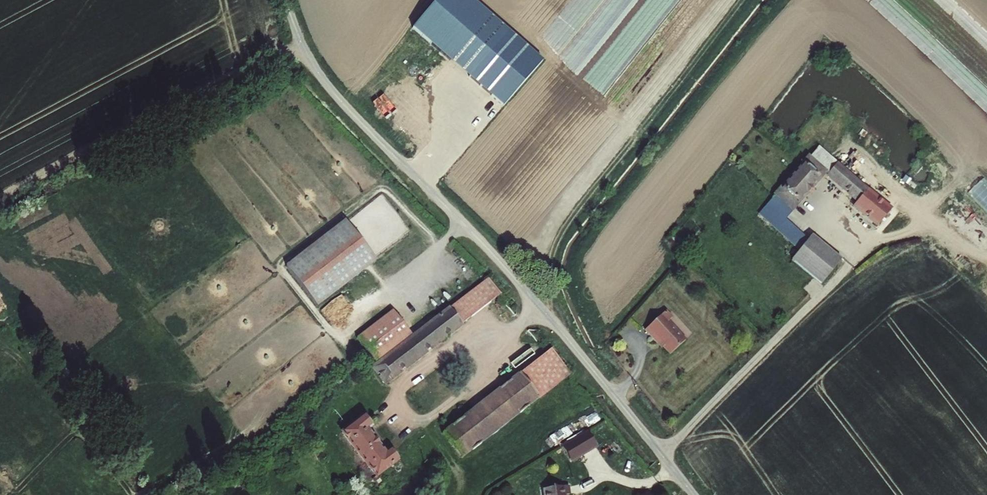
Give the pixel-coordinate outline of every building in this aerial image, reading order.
[(474,0),(435,0),(410,28),(501,106),(542,58),(474,0)] [(817,148),(761,212),(804,249),(795,260),(821,282),(839,260),(811,237),(808,238),(785,219),(824,172),(858,201),(854,206),(878,226),(891,211),(817,148)] [(344,219),(285,265),(318,306),(377,260),(374,257),(346,222),(344,219)] [(355,338),(375,363),(369,367),(376,376),(378,375),(379,376),(378,378),(384,386),(402,372),(401,370),(403,369),(405,370),(428,352),(427,351),(429,349),(430,350),(448,336),(447,335),(449,333),(451,335),(463,325),(462,324),(500,294),(488,278),(449,307),(448,306),(411,334),(392,309),(355,338)] [(668,357),(685,343),(668,323),(672,319),(665,311),(645,329),(668,357)] [(550,350),(441,433),(461,459),(569,375),(550,350)] [(600,420),(595,411),(583,418),(588,427),(600,420)] [(368,469),(376,478),(399,461),(390,450),(386,453),(382,449),(383,448),(378,442),(377,442),(375,440),(376,439),(369,430),(372,427),(362,414),(339,431),(346,441),(348,440),(351,444),(349,445),(353,449),(354,449),(357,452),(356,454),(359,458),(361,457),(364,461),(362,462),(365,465),(366,464),(369,468),(368,469)] [(577,420),(544,440),(550,448),(582,428),(577,420)] [(588,430),(562,446),(571,463),(597,447),(588,430)] [(543,494),(567,494),(570,494),(569,486),(542,489),(543,494)]
